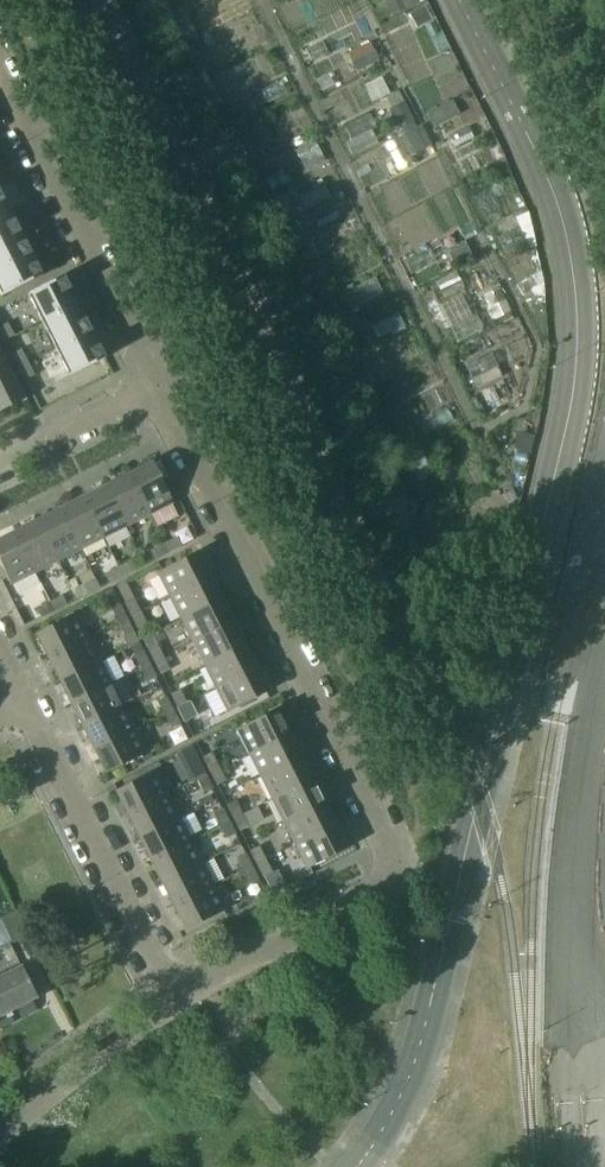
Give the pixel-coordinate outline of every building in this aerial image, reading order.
[(416,0),(387,0),(385,1),(392,16),(418,4),(416,0)] [(413,120),(404,102),(389,110),(398,128),(413,120)] [(400,161),(425,142),(413,126),(388,146),(400,161)] [(7,211),(0,214),(0,242),(18,233),(7,211)] [(18,233),(0,242),(0,269),(29,254),(18,233)] [(29,254),(0,269),(0,296),(40,276),(29,254)] [(324,283),(317,267),(300,276),(307,291),(324,283)] [(76,303),(62,276),(26,294),(40,322),(76,303)] [(509,312),(503,300),(485,308),(491,321),(509,312)] [(89,331),(76,303),(40,322),(54,349),(89,331)] [(6,323),(0,326),(0,333),(4,340),(12,336),(6,323)] [(103,359),(89,331),(54,349),(68,376),(103,359)] [(26,363),(19,350),(11,354),(17,367),(26,363)] [(0,355),(0,410),(22,399),(0,355)] [(500,377),(490,356),(465,371),(477,392),(500,377)] [(33,376),(26,363),(17,367),(24,380),(33,376)] [(531,440),(535,421),(519,417),(514,436),(531,440)] [(428,468),(418,449),(404,456),(405,457),(396,461),(401,470),(410,466),(414,475),(428,468)] [(151,462),(127,474),(147,515),(171,503),(151,462)] [(127,474),(104,485),(125,526),(147,515),(127,474)] [(104,485),(81,497),(102,538),(125,526),(104,485)] [(81,497),(58,509),(79,549),(102,538),(81,497)] [(58,509),(35,520),(56,561),(79,549),(58,509)] [(35,520),(12,532),(33,573),(56,561),(35,520)] [(33,573),(12,532),(0,538),(0,567),(9,585),(33,573)] [(175,538),(162,544),(167,553),(180,546),(175,538)] [(149,551),(154,559),(167,553),(162,544),(149,551)] [(156,572),(168,596),(209,576),(196,552),(156,572)] [(129,561),(117,567),(121,576),(134,570),(129,561)] [(104,574),(108,583),(121,576),(117,567),(104,574)] [(209,576),(168,596),(179,619),(220,599),(209,576)] [(81,585),(85,594),(98,588),(94,579),(81,585)] [(61,596),(48,602),(52,611),(65,604),(61,596)] [(132,598),(123,603),(130,616),(139,611),(132,598)] [(220,599),(179,619),(191,642),(232,622),(220,599)] [(35,609),(40,617),(52,611),(48,602),(35,609)] [(110,610),(116,623),(125,618),(118,605),(110,610)] [(145,624),(139,611),(130,616),(136,628),(145,624)] [(34,634),(46,658),(87,637),(75,613),(34,634)] [(125,618),(116,623),(123,635),(131,631),(125,618)] [(232,622),(191,642),(203,665),(243,644),(232,622)] [(87,637),(46,658),(58,681),(98,660),(87,637)] [(155,644),(146,648),(153,661),(162,657),(155,644)] [(243,644),(203,665),(214,688),(255,667),(243,644)] [(148,664),(142,651),(133,655),(139,668),(148,664)] [(162,657),(153,661),(159,674),(168,670),(162,657)] [(98,660),(58,681),(69,704),(110,683),(98,660)] [(148,664),(139,668),(146,681),(155,677),(148,664)] [(255,667),(214,688),(226,712),(267,691),(255,667)] [(110,683),(69,704),(81,727),(121,706),(110,683)] [(178,690),(169,694),(176,707),(185,703),(178,690)] [(156,701),(162,714),(171,710),(165,697),(156,701)] [(185,703),(176,707),(183,721),(196,715),(189,701),(185,703)] [(121,706),(81,727),(92,750),(133,729),(121,706)] [(235,729),(247,753),(288,733),(276,709),(235,729)] [(171,710),(162,714),(169,727),(178,722),(171,710)] [(133,729),(92,750),(104,773),(145,753),(133,729)] [(288,733),(247,753),(259,776),(299,756),(288,733)] [(211,755),(202,760),(209,773),(218,768),(211,755)] [(299,756),(259,776),(270,799),(311,778),(299,756)] [(189,767),(184,769),(191,782),(195,780),(204,775),(198,762),(189,767)] [(218,768),(209,773),(216,785),(224,781),(218,768)] [(113,791),(125,815),(166,794),(154,770),(113,791)] [(204,775),(195,780),(202,792),(211,788),(204,775)] [(311,778),(270,799),(282,822),(323,801),(311,778)] [(166,794),(125,815),(137,838),(178,817),(166,794)] [(234,801),(226,805),(232,818),(241,814),(234,801)] [(323,801),(282,822),(293,845),(334,824),(323,801)] [(227,821),(221,808),(212,812),(218,825),(227,821)] [(241,814),(232,818),(239,831),(247,827),(241,814)] [(178,817),(137,838),(148,861),(189,840),(178,817)] [(227,821),(218,825),(225,838),(234,833),(227,821)] [(334,824),(293,845),(306,869),(346,848),(334,824)] [(189,840),(148,861),(160,884),(201,863),(189,840)] [(258,847),(249,851),(255,864),(264,860),(258,847)] [(235,858),(242,871),(250,867),(244,854),(235,858)] [(264,860),(255,864),(262,877),(271,873),(264,860)] [(201,863),(160,884),(172,906),(212,886),(201,863)] [(250,867),(242,871),(248,884),(257,879),(250,867)] [(212,886),(172,906),(184,930),(224,910),(212,886)] [(15,913),(0,920),(0,921),(11,943),(26,935),(15,913)] [(0,975),(0,1016),(35,998),(19,965),(0,975)] [(300,1163),(308,1155),(299,1146),(291,1154),(300,1163)] [(0,1155),(0,1166),(8,1166),(13,1162),(5,1152),(0,1155)]
